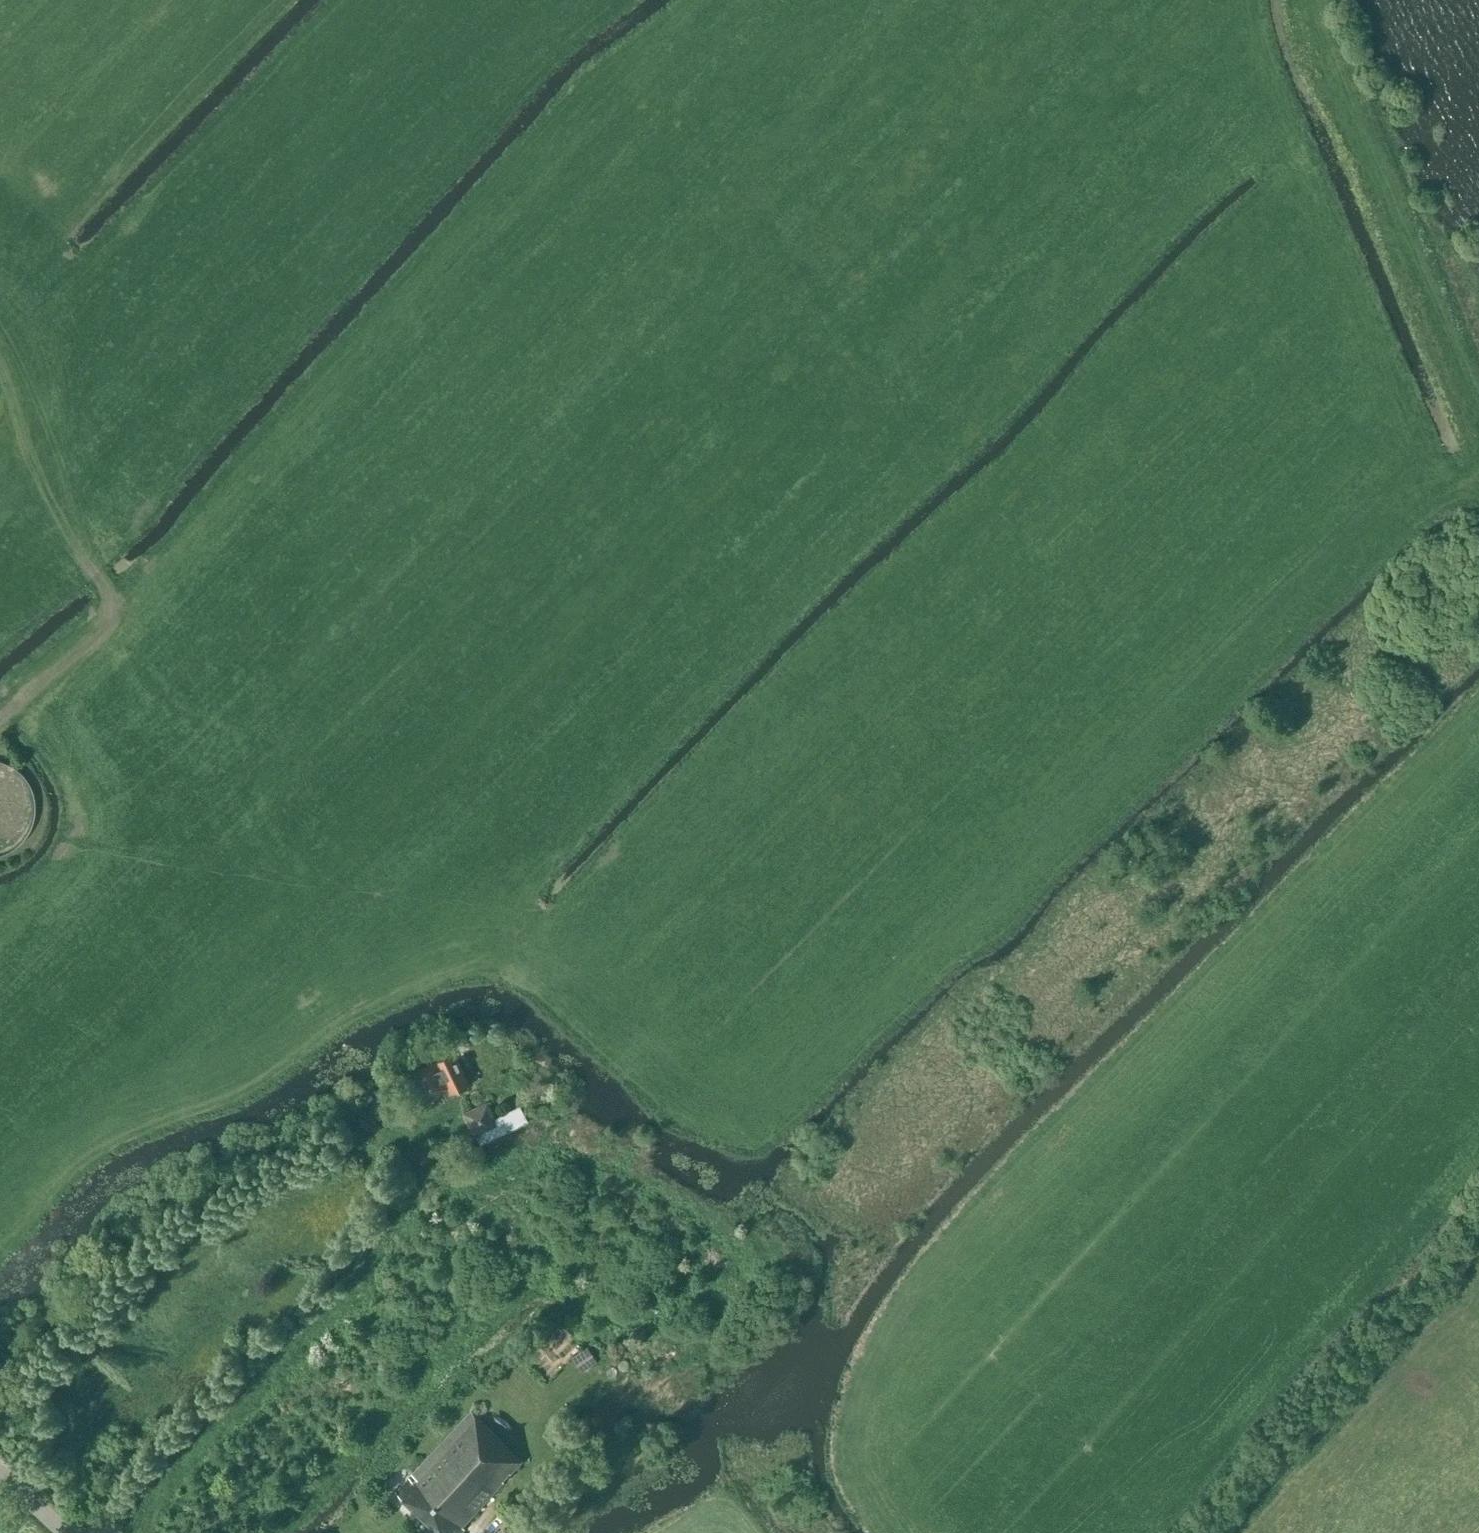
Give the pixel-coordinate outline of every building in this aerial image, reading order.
[(1,853),(9,850),(17,845),(23,839),(28,832),(32,824),(34,815),(34,806),(34,798),(31,789),(27,782),(22,775),(15,769),(8,764),(0,761),(0,854),(1,853)] [(438,1061),(414,1073),(426,1098),(447,1088),(451,1095),(470,1086),(455,1054),(439,1062),(438,1061)] [(496,1118),(488,1101),(462,1114),(474,1139),(478,1137),(482,1145),(508,1132),(508,1133),(529,1122),(520,1106),(496,1118)] [(585,1367),(601,1354),(587,1337),(572,1350),(585,1367)] [(471,1413),(396,1493),(438,1532),(460,1532),(507,1484),(502,1480),(509,1473),(510,1473),(522,1460),(471,1413)]
